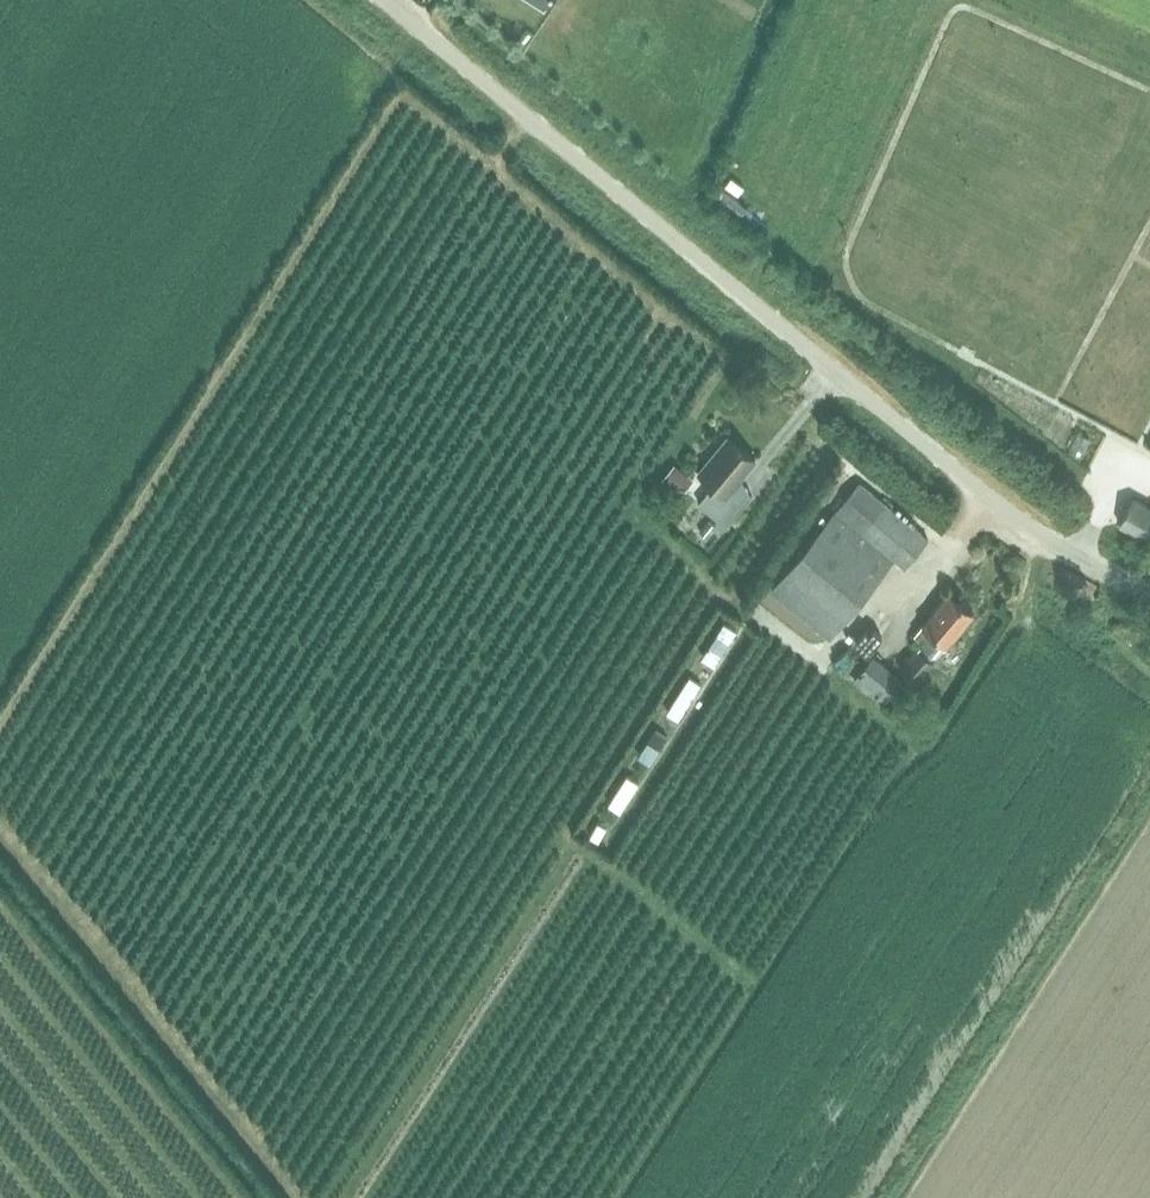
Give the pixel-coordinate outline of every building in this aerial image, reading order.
[(717,186),(708,197),(738,221),(748,208),(749,206),(720,182),(717,186)] [(728,433),(698,467),(713,480),(697,498),(725,522),(748,495),(733,482),(755,456),(728,433)] [(663,477),(681,492),(694,478),(676,462),(663,477)] [(904,564),(928,535),(859,480),(771,587),(829,634),(893,555),(904,564)] [(1119,523),(1145,538),(1149,528),(1149,506),(1134,497),(1119,523)] [(944,644),(972,610),(946,588),(911,631),(922,641),(909,658),(906,655),(897,666),(915,680),(933,658),(929,655),(940,640),(944,644)] [(854,676),(883,701),(903,677),(874,653),(854,676)]
